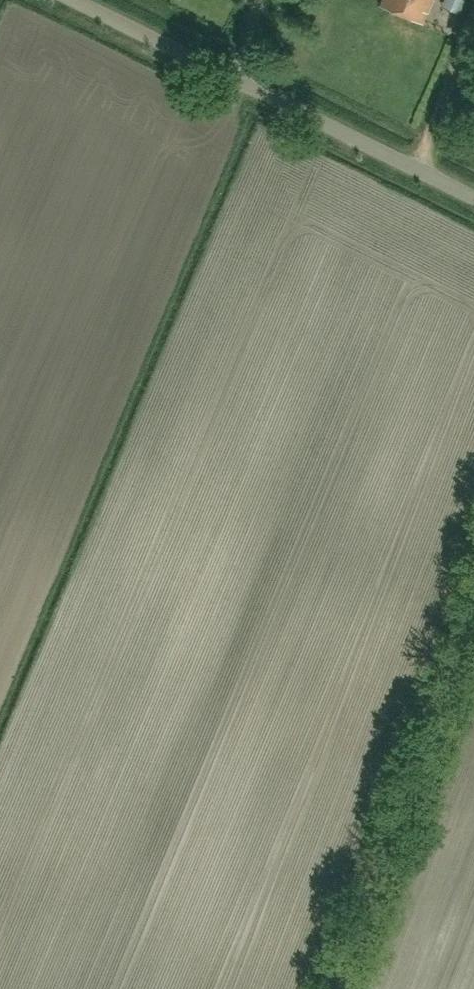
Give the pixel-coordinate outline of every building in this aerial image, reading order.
[(432,0),(382,0),(380,5),(423,23),(432,0)]
